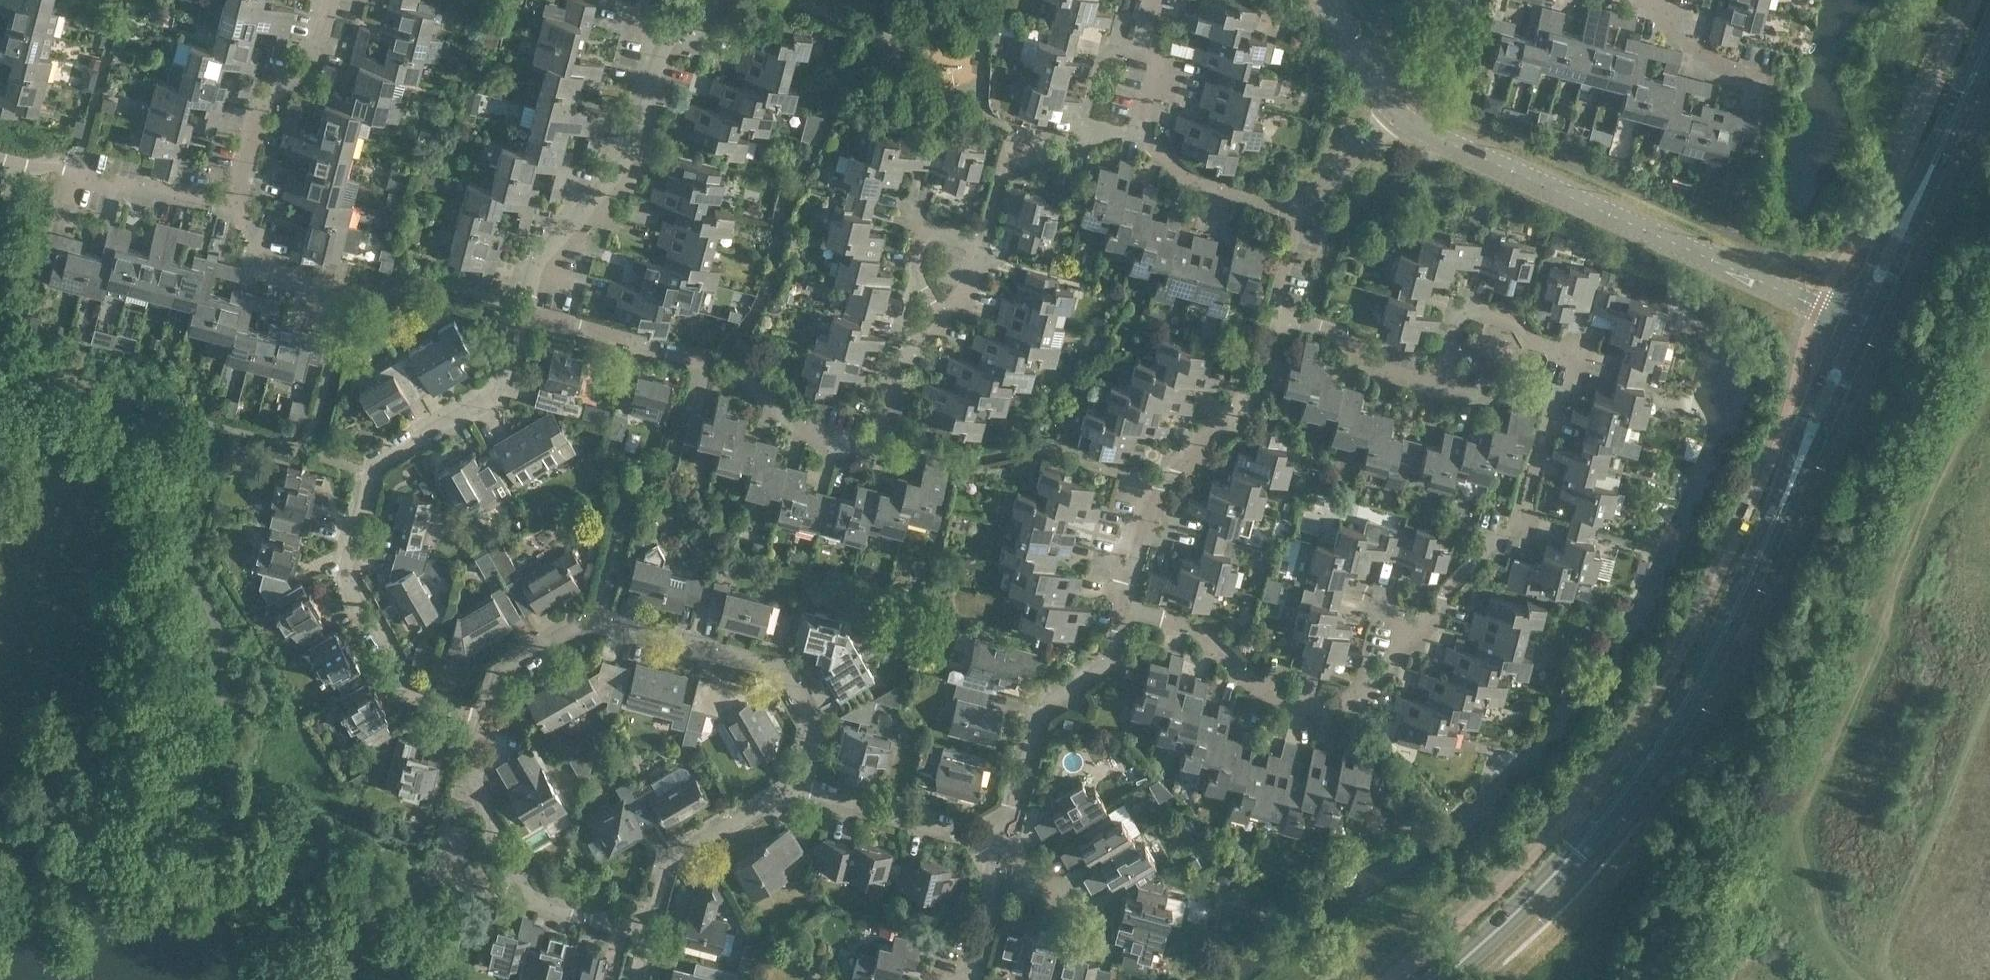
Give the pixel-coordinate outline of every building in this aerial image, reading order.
[(44,30),(53,33),(59,11),(50,8),(18,0),(0,0),(0,8),(3,9),(3,8),(11,10),(9,21),(44,30)] [(50,8),(59,11),(66,13),(68,3),(61,1),(61,0),(18,0),(50,8)] [(263,0),(226,0),(225,4),(291,22),(295,10),(272,3),(271,5),(263,2),(263,0)] [(394,24),(429,34),(435,12),(417,8),(419,0),(390,0),(387,13),(388,13),(388,12),(397,14),(394,24)] [(565,8),(593,16),(596,5),(578,0),(568,0),(565,8)] [(1096,0),(1058,0),(1051,30),(1077,37),(1083,16),(1108,23),(1111,12),(1094,8),(1096,0)] [(1212,31),(1217,33),(1217,32),(1236,37),(1237,36),(1248,39),(1249,33),(1256,5),(1238,0),(1226,0),(1225,3),(1212,0),(1200,0),(1197,14),(1186,11),(1182,24),(1212,31)] [(1740,34),(1743,23),(1760,28),(1766,5),(1747,0),(1730,0),(1729,7),(1718,4),(1713,26),(1740,34)] [(1569,32),(1560,67),(1582,72),(1599,6),(1588,3),(1582,26),(1584,26),(1582,35),(1569,32)] [(289,33),(291,22),(225,4),(219,25),(254,34),(257,23),(266,25),(265,27),(289,33)] [(1522,34),(1513,69),(1536,76),(1540,62),(1538,61),(1550,17),(1549,17),(1552,8),(1541,6),(1535,29),(1536,30),(1534,37),(1522,34)] [(1582,72),(1604,78),(1613,43),(1603,41),(1606,32),(1607,32),(1613,9),(1599,6),(1582,72)] [(593,16),(565,8),(563,19),(544,14),(539,36),(575,45),(578,35),(587,37),(593,16)] [(1538,61),(1540,62),(1560,67),(1569,32),(1559,29),(1561,21),(1562,21),(1565,12),(1552,8),(1549,17),(1550,17),(1538,61)] [(1636,15),(1626,13),(1623,23),(1634,26),(1636,15)] [(1515,22),(1492,16),(1485,43),(1496,46),(1491,64),(1513,69),(1522,34),(1512,31),(1515,22)] [(44,30),(9,21),(6,33),(0,32),(0,42),(38,51),(38,52),(48,54),(53,33),(44,30)] [(391,36),(388,47),(423,56),(438,60),(443,38),(429,34),(394,24),(394,25),(384,22),(381,35),(382,35),(383,34),(391,36)] [(213,47),(258,60),(261,47),(260,47),(260,48),(251,46),(254,34),(219,25),(213,46),(213,47)] [(370,28),(360,25),(357,35),(368,38),(370,28)] [(741,41),(738,54),(791,67),(796,50),(807,53),(812,35),(793,30),(792,35),(758,26),(753,44),(741,41)] [(1713,26),(1710,37),(1737,44),(1740,34),(1713,26)] [(833,28),(828,47),(841,51),(847,32),(833,28)] [(1042,65),(1040,73),(1066,80),(1069,68),(1086,72),(1089,62),(1072,57),(1077,37),(1051,30),(1048,41),(1039,39),(1033,63),(1042,65)] [(1212,31),(1207,47),(1196,44),(1193,58),(1222,65),(1227,67),(1227,66),(1246,71),(1256,73),(1257,67),(1259,68),(1261,57),(1265,43),(1274,46),(1276,40),(1249,33),(1248,39),(1237,36),(1236,37),(1217,32),(1217,33),(1212,31)] [(533,59),(547,63),(547,61),(602,76),(604,65),(581,59),(581,60),(572,57),(575,45),(539,36),(533,59)] [(255,70),(258,60),(213,47),(213,46),(180,37),(174,60),(221,72),(223,61),(232,63),(232,64),(255,70)] [(1626,85),(1638,39),(1628,37),(1625,46),(1613,43),(1604,78),(1625,84),(1626,85)] [(1619,106),(1643,112),(1652,77),(1641,74),(1643,66),(1644,66),(1651,42),(1638,39),(1626,85),(1625,84),(1619,106)] [(11,69),(47,78),(53,55),(48,54),(38,52),(38,51),(0,42),(0,55),(5,56),(6,55),(14,57),(11,69)] [(282,57),(285,46),(275,44),(272,54),(282,57)] [(354,49),(351,61),(396,73),(395,73),(407,77),(417,79),(423,56),(388,47),(385,59),(376,57),(377,56),(354,49)] [(1652,77),(1643,112),(1663,118),(1664,118),(1676,73),(1682,50),(1674,48),(1672,59),(1670,58),(1664,81),(1652,77)] [(747,68),(742,85),(747,86),(747,87),(767,92),(767,93),(776,95),(775,101),(794,106),(799,88),(787,85),(791,67),(738,54),(735,65),(747,68)] [(168,81),(180,84),(179,84),(224,97),(227,85),(226,85),(226,86),(217,84),(221,72),(174,60),(168,81)] [(407,77),(395,73),(396,73),(351,61),(347,72),(348,73),(349,72),(357,74),(355,84),(390,94),(402,97),(407,77)] [(547,61),(547,63),(541,83),(578,93),(581,82),(590,84),(589,85),(598,88),(602,76),(547,61)] [(326,63),(324,73),(334,76),(336,66),(326,63)] [(1227,66),(1227,67),(1222,65),(1218,82),(1206,78),(1202,91),(1256,105),(1260,88),(1277,92),(1282,74),(1259,68),(1257,67),(1256,73),(1246,71),(1227,66)] [(20,107),(38,111),(47,78),(11,69),(8,80),(0,78),(0,102),(20,107)] [(1063,92),(1066,80),(1040,73),(1038,81),(1028,79),(1019,114),(1046,121),(1052,100),(1077,107),(1079,97),(1063,92)] [(1689,76),(1676,73),(1664,118),(1663,118),(1657,140),(1680,146),(1690,111),(1679,108),(1681,99),(1682,99),(1689,76)] [(82,79),(80,87),(85,89),(93,91),(93,90),(95,81),(96,78),(86,76),(82,79)] [(722,93),(718,109),(723,111),(740,116),(740,117),(751,119),(750,125),(752,126),(769,130),(774,112),(763,109),(767,93),(767,92),(747,87),(747,86),(742,85),(713,77),(710,90),(722,93)] [(224,97),(179,84),(180,84),(168,81),(157,78),(151,100),(187,110),(190,98),(198,101),(198,102),(221,108),(224,97)] [(322,80),(317,98),(362,111),(372,114),(384,117),(390,94),(355,84),(351,97),(343,95),(343,93),(330,90),(332,83),(322,80)] [(1713,83),(1702,80),(1699,90),(1710,93),(1713,83)] [(249,94),(251,84),(241,81),(238,92),(249,94)] [(536,105),(604,123),(607,112),(584,106),(584,107),(575,104),(578,93),(541,83),(536,105)] [(1199,103),(1211,106),(1207,121),(1212,122),(1212,124),(1230,129),(1240,131),(1239,138),(1240,138),(1258,143),(1263,124),(1252,121),(1256,105),(1202,91),(1199,103)] [(324,111),(321,122),(356,132),(367,135),(372,114),(362,111),(317,98),(314,110),(315,110),(315,109),(324,111)] [(151,100),(145,123),(181,133),(181,132),(190,135),(194,123),(193,122),(192,124),(184,121),(187,110),(151,100)] [(293,101),(290,111),(300,114),(303,103),(293,101)] [(17,117),(20,107),(0,102),(0,113),(17,117)] [(685,114),(697,117),(692,135),(726,144),(725,150),(744,155),(752,126),(750,125),(751,119),(740,117),(740,116),(723,111),(718,109),(688,102),(685,114)] [(1680,146),(1702,152),(1711,116),(1713,116),(1715,107),(1704,104),(1702,114),(1690,111),(1680,146)] [(601,135),(604,123),(536,105),(530,127),(566,137),(569,126),(577,128),(577,129),(601,135)] [(1549,111),(1540,109),(1537,123),(1545,125),(1549,111)] [(1711,116),(1702,152),(1725,158),(1730,140),(1739,142),(1746,115),(1727,110),(1724,119),(1713,116),(1711,116)] [(1212,122),(1207,121),(1178,113),(1175,127),(1185,130),(1181,147),(1216,156),(1214,162),(1232,167),(1240,138),(1239,138),(1240,131),(1230,129),(1212,124),(1212,122)] [(1759,118),(1746,115),(1739,142),(1752,146),(1759,118)] [(205,129),(215,132),(218,122),(207,119),(205,129)] [(283,136),(350,154),(356,132),(321,122),(317,135),(309,132),(309,131),(286,125),(283,136)] [(181,133),(145,123),(140,145),(158,149),(155,160),(182,167),(188,144),(187,144),(186,145),(178,143),(181,133)] [(530,127),(525,148),(570,160),(572,151),(563,149),(566,137),(530,127)] [(873,133),(867,155),(875,157),(873,167),(900,174),(903,161),(928,167),(934,144),(897,134),(896,139),(873,133)] [(928,167),(941,171),(946,172),(942,184),(962,189),(967,172),(978,175),(985,148),(978,147),(981,138),(970,135),(968,140),(950,135),(947,147),(934,144),(928,167)] [(312,155),(309,166),(345,175),(350,154),(283,136),(280,148),(303,154),(304,153),(312,155)] [(570,160),(525,148),(524,149),(502,143),(496,163),(533,173),(536,163),(543,165),(543,166),(567,173),(570,160)] [(595,160),(598,149),(587,146),(584,157),(595,160)] [(850,188),(848,197),(874,204),(881,178),(897,183),(900,174),(873,167),(875,157),(867,155),(850,151),(844,174),(841,186),(850,188)] [(719,177),(721,169),(678,158),(677,159),(678,159),(675,172),(670,171),(665,187),(654,184),(651,197),(679,205),(684,206),(685,206),(703,211),(704,209),(708,194),(720,197),(725,179),(719,177)] [(1120,158),(1117,169),(1099,164),(1090,199),(1084,198),(1079,216),(1098,221),(1101,209),(1116,214),(1118,214),(1123,195),(1124,195),(1125,190),(1133,162),(1120,158)] [(182,167),(155,160),(152,171),(179,178),(182,167)] [(496,163),(491,185),(536,197),(539,188),(530,186),(533,173),(496,163)] [(286,184),(339,197),(345,175),(309,166),(306,178),(297,176),(298,175),(289,172),(286,184)] [(510,205),(533,211),(536,197),(491,185),(490,187),(468,181),(463,202),(499,211),(501,201),(511,203),(510,205)] [(1142,194),(1125,190),(1124,195),(1123,195),(1118,214),(1116,214),(1114,224),(1108,222),(1103,242),(1132,249),(1133,248),(1138,249),(1141,239),(1143,240),(1148,220),(1149,220),(1150,215),(1158,187),(1145,183),(1142,194)] [(315,202),(312,214),(347,223),(353,201),(339,197),(286,184),(283,195),(306,201),(306,200),(315,202)] [(561,197),(563,186),(553,184),(550,194),(561,197)] [(1003,225),(1016,229),(1021,230),(1018,242),(1036,246),(1041,229),(1052,232),(1059,205),(1042,201),(1043,197),(1026,192),(1027,189),(1016,186),(1011,201),(1009,201),(1003,225)] [(874,204),(848,197),(845,207),(836,204),(827,239),(853,246),(855,236),(882,243),(885,233),(867,229),(874,204)] [(463,202),(457,224),(493,234),(492,236),(502,238),(505,227),(495,224),(499,211),(463,202)] [(664,218),(660,230),(713,244),(717,228),(729,231),(734,212),(715,207),(714,212),(704,209),(703,211),(685,206),(684,206),(679,205),(675,221),(664,218)] [(1133,248),(1132,249),(1128,266),(1147,271),(1150,260),(1166,264),(1167,265),(1172,245),(1173,245),(1175,240),(1182,211),(1169,208),(1166,220),(1150,215),(1149,220),(1148,220),(1143,240),(1141,239),(1138,249),(1133,248)] [(300,222),(293,245),(321,252),(339,257),(347,223),(312,214),(309,225),(300,223),(301,222),(300,222)] [(150,252),(139,250),(127,297),(148,303),(151,292),(169,224),(157,220),(151,244),(152,244),(150,252)] [(526,235),(529,225),(519,222),(516,233),(526,235)] [(108,280),(122,226),(110,223),(104,246),(105,247),(102,255),(91,252),(82,288),(104,294),(105,291),(108,280)] [(151,292),(173,297),(183,261),(170,258),(173,249),(174,250),(180,226),(169,224),(151,292)] [(468,253),(466,262),(494,269),(499,249),(490,246),(492,236),(493,234),(457,224),(451,248),(468,253)] [(122,226),(108,280),(105,291),(127,297),(139,250),(127,246),(129,238),(130,238),(133,229),(122,226)] [(1238,226),(1231,255),(1230,260),(1225,280),(1226,280),(1242,284),(1239,296),(1258,301),(1263,282),(1257,280),(1266,246),(1249,241),(1252,230),(1238,226)] [(1485,244),(1479,267),(1496,272),(1493,284),(1512,288),(1516,271),(1528,274),(1536,244),(1501,235),(1502,232),(1492,229),(1487,245),(1485,244)] [(204,233),(194,230),(191,240),(201,243),(204,233)] [(709,261),(713,244),(660,230),(657,242),(669,245),(665,262),(670,264),(689,268),(689,270),(698,272),(697,278),(716,283),(721,265),(709,261)] [(60,234),(49,231),(42,258),(53,261),(60,234)] [(1191,244),(1175,240),(1173,245),(1172,245),(1167,265),(1166,264),(1163,274),(1157,273),(1152,291),(1171,296),(1174,285),(1191,290),(1205,236),(1194,233),(1191,244)] [(1479,267),(1485,244),(1450,235),(1448,239),(1423,233),(1417,254),(1426,257),(1424,266),(1451,273),(1454,261),(1479,267)] [(53,261),(49,279),(82,288),(91,252),(79,249),(82,241),(83,241),(83,240),(60,234),(53,261)] [(852,282),(852,283),(860,285),(863,275),(890,283),(893,273),(876,268),(882,243),(855,236),(853,246),(850,257),(842,254),(836,278),(852,282)] [(1230,260),(1231,255),(1216,251),(1219,240),(1205,236),(1191,290),(1208,294),(1205,305),(1224,310),(1229,292),(1223,290),(1226,280),(1225,280),(1230,260)] [(293,245),(291,256),(318,263),(321,252),(293,245)] [(1403,276),(1397,296),(1415,301),(1413,310),(1422,312),(1422,311),(1431,278),(1448,283),(1451,273),(1424,266),(1426,257),(1417,254),(1400,250),(1394,273),(1403,276)] [(173,297),(193,302),(195,303),(207,257),(195,254),(194,255),(196,255),(193,264),(183,261),(173,297)] [(1057,254),(1053,272),(1063,275),(1068,257),(1062,255),(1057,254)] [(644,270),(640,287),(645,288),(664,293),(664,294),(674,297),(672,303),(691,307),(696,289),(684,286),(689,270),(689,268),(670,264),(665,262),(636,255),(633,267),(644,270)] [(187,325),(211,331),(220,295),(208,292),(210,283),(212,283),(218,260),(207,257),(195,303),(193,302),(187,325)] [(337,260),(329,258),(327,265),(335,267),(337,260)] [(392,271),(394,261),(387,259),(382,262),(380,268),(392,271)] [(494,269),(466,262),(463,274),(491,282),(494,269)] [(242,266),(232,264),(229,274),(239,277),(242,266)] [(1590,310),(1596,286),(1593,285),(1598,270),(1587,267),(1586,270),(1569,266),(1568,269),(1550,265),(1543,291),(1556,294),(1551,312),(1570,317),(1573,305),(1590,310)] [(1073,289),(1054,285),(1056,278),(1027,270),(1020,295),(1026,296),(1025,301),(1003,295),(1000,309),(1062,325),(1066,308),(1069,308),(1073,289)] [(852,283),(844,316),(861,321),(859,330),(868,333),(868,332),(876,303),(901,310),(904,299),(887,295),(890,283),(863,275),(860,285),(852,283)] [(607,292),(619,295),(614,313),(649,322),(647,327),(666,332),(671,314),(660,311),(664,294),(664,293),(645,288),(640,287),(611,279),(607,292)] [(1615,316),(1612,329),(1638,336),(1640,327),(1650,329),(1656,307),(1628,299),(1626,309),(1612,305),(1615,291),(1596,286),(1590,310),(1615,316)] [(220,295),(211,331),(208,343),(227,348),(231,336),(233,337),(245,291),(233,288),(232,289),(234,289),(231,298),(220,295)] [(233,337),(231,336),(227,348),(225,358),(249,365),(258,329),(246,326),(249,317),(250,317),(256,294),(245,291),(233,337)] [(1397,296),(1388,293),(1382,317),(1391,319),(1386,339),(1413,347),(1419,322),(1436,327),(1439,316),(1422,311),(1422,312),(1413,310),(1415,301),(1397,296)] [(270,298),(267,308),(278,311),(281,300),(270,298)] [(1064,325),(1062,325),(1000,309),(997,321),(1008,324),(1004,339),(1009,340),(1009,341),(1028,346),(1027,347),(1038,350),(1037,355),(1055,360),(1064,325)] [(819,334),(815,346),(833,351),(830,362),(858,369),(865,342),(883,347),(885,336),(868,332),(868,333),(859,330),(861,321),(844,316),(835,314),(829,337),(819,334)] [(400,358),(417,388),(419,391),(429,386),(464,365),(460,358),(472,350),(455,320),(439,330),(443,337),(434,342),(432,338),(409,352),(410,353),(400,358)] [(249,365),(271,370),(281,334),(280,334),(283,325),(271,322),(269,332),(258,329),(249,365)] [(1627,343),(1620,369),(1646,376),(1652,354),(1660,356),(1666,333),(1650,329),(1640,327),(1638,336),(1612,329),(1609,338),(1627,343)] [(291,337),(281,334),(271,370),(292,376),(297,358),(319,364),(326,336),(293,328),(291,337)] [(1009,340),(1004,339),(975,332),(972,345),(983,348),(979,364),(1004,371),(1003,371),(1012,374),(1011,380),(1013,380),(1031,385),(1035,366),(1023,363),(1027,347),(1028,346),(1009,341),(1009,340)] [(1219,376),(1207,372),(1211,355),(1179,347),(1180,340),(1160,335),(1153,364),(1155,364),(1153,370),(1163,373),(1163,375),(1181,380),(1186,381),(1216,389),(1219,376)] [(1271,385),(1304,394),(1306,385),(1317,388),(1325,361),(1312,358),(1316,340),(1306,338),(1299,363),(1278,358),(1271,385)] [(805,391),(815,393),(833,398),(840,372),(846,374),(844,383),(865,388),(869,374),(858,371),(858,369),(830,362),(833,351),(815,346),(808,344),(802,367),(811,369),(805,391)] [(580,373),(583,358),(554,350),(547,378),(542,377),(538,394),(541,395),(539,405),(577,415),(580,404),(572,401),(574,392),(580,393),(585,374),(580,373)] [(959,373),(954,389),(959,390),(959,391),(978,396),(989,399),(987,405),(988,405),(1006,409),(1013,380),(1011,380),(1012,374),(1003,371),(1004,371),(979,364),(950,357),(947,370),(959,373)] [(407,394),(417,388),(400,358),(376,373),(381,380),(360,392),(377,421),(411,401),(407,394)] [(1182,397),(1186,381),(1181,380),(1163,375),(1163,373),(1153,370),(1155,364),(1153,364),(1136,359),(1128,389),(1129,389),(1128,395),(1138,397),(1138,399),(1157,404),(1162,405),(1191,413),(1194,400),(1182,397)] [(1334,363),(1325,361),(1317,388),(1306,385),(1304,394),(1305,394),(1301,412),(1324,418),(1326,409),(1337,412),(1337,411),(1346,413),(1353,387),(1330,380),(1334,363)] [(1596,389),(1593,398),(1620,405),(1617,415),(1626,417),(1644,422),(1650,399),(1641,396),(1646,376),(1620,369),(1613,393),(1596,389)] [(629,411),(641,415),(660,419),(670,380),(639,372),(635,387),(622,383),(613,418),(625,421),(627,415),(628,415),(629,411)] [(922,394),(933,397),(928,414),(934,415),(930,428),(949,433),(952,420),(963,423),(962,429),(981,434),(988,405),(987,405),(989,399),(978,396),(959,391),(959,390),(954,389),(925,381),(922,394)] [(1158,420),(1162,405),(1157,404),(1138,399),(1138,397),(1128,395),(1129,389),(1128,389),(1111,384),(1103,413),(1104,413),(1103,419),(1113,422),(1112,423),(1132,428),(1137,429),(1166,436),(1170,423),(1158,420)] [(1337,411),(1337,412),(1338,412),(1331,438),(1354,444),(1356,435),(1368,438),(1368,437),(1377,439),(1384,413),(1360,407),(1364,389),(1353,387),(1346,413),(1337,411)] [(685,439),(718,447),(721,439),(731,442),(738,415),(726,411),(730,394),(720,391),(713,417),(693,412),(685,439)] [(1620,405),(1593,398),(1590,411),(1573,406),(1571,416),(1587,420),(1582,441),(1609,448),(1612,437),(1620,440),(1626,417),(1617,415),(1620,405)] [(309,403),(293,399),(287,424),(303,428),(309,403)] [(1506,427),(1492,424),(1486,450),(1495,452),(1493,462),(1515,468),(1521,445),(1529,447),(1534,428),(1531,427),(1536,408),(1512,402),(1506,427)] [(1133,445),(1137,429),(1132,428),(1112,423),(1113,422),(1103,419),(1104,413),(1103,413),(1086,409),(1081,427),(1083,427),(1078,444),(1141,461),(1145,448),(1133,445)] [(574,450),(556,419),(552,412),(496,444),(519,483),(574,450)] [(1408,467),(1415,440),(1390,433),(1395,416),(1384,413),(1377,439),(1368,437),(1368,438),(1361,464),(1386,471),(1382,487),(1401,492),(1408,467)] [(721,439),(718,447),(720,448),(715,465),(739,471),(741,462),(753,465),(753,466),(760,467),(767,440),(743,434),(748,417),(738,415),(731,442),(721,439)] [(1457,460),(1457,462),(1453,476),(1465,479),(1466,473),(1489,479),(1493,462),(1495,452),(1486,450),(1492,424),(1484,421),(1479,438),(1454,431),(1447,458),(1457,460)] [(1238,449),(1235,459),(1262,466),(1260,475),(1286,482),(1292,458),(1283,456),(1288,435),(1262,428),(1255,453),(1238,449)] [(1450,488),(1453,476),(1457,462),(1457,460),(1447,458),(1454,431),(1445,429),(1440,446),(1415,440),(1408,467),(1429,473),(1427,482),(1450,488)] [(782,492),(790,495),(798,467),(774,460),(778,443),(767,440),(760,467),(753,466),(746,492),(769,497),(771,489),(782,492)] [(1568,457),(1561,484),(1587,491),(1590,481),(1591,482),(1595,470),(1602,472),(1609,448),(1582,441),(1580,449),(1554,442),(1552,453),(1568,457)] [(467,456),(439,473),(458,504),(465,500),(469,508),(483,500),(487,507),(511,493),(503,478),(489,455),(479,461),(473,452),(467,456)] [(435,465),(428,453),(420,458),(427,470),(435,465)] [(951,461),(927,454),(920,481),(907,478),(901,503),(910,506),(908,515),(929,521),(928,525),(938,528),(944,507),(934,505),(937,495),(942,496),(951,461)] [(1257,487),(1260,475),(1262,466),(1235,459),(1228,484),(1212,479),(1209,489),(1235,495),(1233,505),(1255,511),(1259,512),(1265,489),(1257,487)] [(1101,506),(1089,503),(1094,486),(1060,477),(1062,471),(1043,466),(1038,485),(1050,488),(1046,504),(1064,509),(1063,510),(1068,511),(1097,519),(1101,506)] [(797,527),(818,532),(828,493),(804,487),(809,470),(798,467),(790,495),(782,492),(775,518),(798,524),(797,527)] [(276,514),(273,525),(296,531),(299,520),(302,521),(305,508),(311,510),(316,489),(314,488),(317,476),(287,468),(284,481),(276,479),(271,500),(276,501),(273,514),(276,514)] [(903,532),(908,515),(910,506),(901,503),(907,478),(898,475),(893,492),(867,485),(859,513),(870,515),(866,532),(878,536),(881,526),(903,532)] [(1576,497),(1569,523),(1596,530),(1602,509),(1611,511),(1617,488),(1591,482),(1590,481),(1587,491),(1561,484),(1559,493),(1576,497)] [(859,513),(867,485),(859,483),(854,500),(828,493),(818,532),(840,538),(841,535),(864,541),(866,532),(870,515),(859,513)] [(1212,514),(1207,535),(1234,543),(1237,531),(1249,534),(1255,511),(1233,505),(1235,495),(1209,489),(1206,502),(1189,497),(1187,507),(1212,514)] [(1075,530),(1064,527),(1068,511),(1063,510),(1064,509),(1046,504),(1035,502),(1037,496),(1018,491),(1013,509),(1024,512),(1020,530),(1072,543),(1075,530)] [(400,540),(396,551),(428,559),(431,548),(422,545),(434,502),(418,498),(419,496),(414,494),(414,496),(403,494),(392,538),(400,540)] [(569,528),(585,518),(573,500),(558,511),(569,528)] [(1563,548),(1546,543),(1543,553),(1569,560),(1567,570),(1576,573),(1591,577),(1591,575),(1593,576),(1600,553),(1591,550),(1596,530),(1569,523),(1563,548)] [(1339,524),(1333,546),(1342,549),(1340,558),(1366,565),(1369,553),(1395,560),(1402,535),(1382,530),(1379,544),(1364,540),(1366,531),(1339,524)] [(295,567),(297,561),(301,546),(299,545),(302,533),(296,531),(273,525),(273,526),(272,525),(269,538),(262,536),(256,557),(261,558),(258,571),(264,572),(260,588),(262,592),(288,578),(291,566),(295,567)] [(1395,560),(1408,563),(1413,564),(1410,575),(1428,580),(1432,563),(1444,566),(1451,539),(1434,534),(1435,530),(1417,526),(1414,538),(1402,535),(1395,560)] [(1048,567),(1054,568),(1058,552),(1069,555),(1072,543),(1020,530),(1015,546),(1004,543),(999,562),(1018,567),(1019,561),(1030,564),(1030,562),(1048,567)] [(1234,543),(1207,535),(1200,560),(1183,556),(1181,565),(1207,572),(1204,582),(1214,585),(1231,589),(1237,566),(1228,563),(1234,543)] [(488,549),(499,567),(506,581),(520,573),(501,541),(488,549)] [(471,550),(475,556),(488,549),(484,542),(471,550)] [(1304,586),(1340,595),(1346,570),(1364,575),(1366,565),(1340,558),(1342,549),(1333,546),(1316,542),(1306,579),(1304,586)] [(631,582),(639,584),(643,585),(640,598),(681,609),(683,599),(697,603),(704,578),(689,574),(688,580),(668,574),(670,566),(663,564),(665,557),(658,544),(646,551),(644,558),(637,556),(631,582)] [(488,549),(475,556),(486,575),(499,567),(488,549)] [(539,610),(545,606),(552,602),(552,603),(579,587),(571,573),(581,567),(570,550),(522,578),(520,574),(507,582),(525,614),(537,606),(539,610)] [(428,559),(396,551),(390,574),(393,580),(386,584),(410,626),(417,622),(418,624),(423,621),(422,619),(438,610),(430,595),(433,592),(427,582),(423,583),(418,575),(425,571),(428,559)] [(1514,558),(1511,568),(1507,583),(1537,591),(1536,595),(1557,601),(1560,591),(1570,594),(1571,592),(1580,595),(1588,589),(1591,577),(1576,573),(1567,570),(1569,560),(1543,553),(1540,565),(1514,558)] [(1062,571),(1054,568),(1048,567),(1030,562),(1030,564),(1026,580),(1014,577),(1010,595),(1027,600),(1029,594),(1040,597),(1058,601),(1059,601),(1064,602),(1068,586),(1079,589),(1082,575),(1062,571)] [(1208,606),(1214,585),(1204,582),(1207,572),(1181,565),(1177,578),(1152,571),(1146,595),(1166,600),(1169,587),(1184,591),(1181,599),(1208,606)] [(320,611),(317,606),(309,592),(307,594),(301,582),(275,598),(282,609),(275,612),(286,631),(291,629),(297,640),(300,638),(306,649),(310,647),(309,647),(326,637),(326,636),(320,626),(323,624),(317,613),(320,611)] [(730,587),(716,583),(708,613),(721,616),(720,620),(762,631),(770,602),(729,591),(730,587)] [(466,652),(481,643),(491,637),(491,638),(512,626),(510,622),(521,616),(503,584),(490,592),(492,595),(461,614),(458,613),(449,648),(466,652)] [(1293,630),(1310,635),(1319,637),(1322,628),(1348,634),(1350,625),(1333,620),(1340,595),(1304,586),(1293,630)] [(1524,604),(1495,597),(1490,595),(1486,613),(1474,610),(1471,622),(1524,636),(1528,619),(1540,622),(1545,603),(1526,598),(1524,604)] [(1092,609),(1064,602),(1059,601),(1058,601),(1040,597),(1035,614),(1023,610),(1019,629),(1037,634),(1039,628),(1073,636),(1077,619),(1089,622),(1092,609)] [(803,608),(795,642),(818,648),(816,657),(823,659),(828,660),(838,631),(841,618),(803,608)] [(1475,653),(1480,655),(1500,660),(1499,661),(1509,664),(1508,670),(1527,674),(1531,656),(1519,653),(1524,636),(1471,622),(1467,635),(1479,638),(1475,653)] [(1301,669),(1328,676),(1333,655),(1358,662),(1361,651),(1345,647),(1348,634),(1322,628),(1319,637),(1310,635),(1301,669)] [(338,685),(344,694),(364,682),(358,672),(361,671),(355,660),(356,659),(345,640),(341,642),(335,631),(326,636),(326,637),(309,647),(310,647),(316,657),(311,660),(322,679),(328,675),(335,687),(338,685)] [(826,675),(819,680),(824,688),(831,683),(840,699),(875,679),(860,653),(849,634),(838,631),(828,660),(827,665),(830,670),(825,673),(826,675)] [(947,679),(957,682),(984,689),(987,677),(1015,684),(1018,671),(1031,674),(1036,652),(1015,647),(1015,644),(1009,642),(1008,645),(973,636),(968,652),(968,653),(969,654),(969,655),(970,656),(971,656),(967,671),(953,668),(950,670),(947,679)] [(416,644),(412,661),(432,666),(436,649),(416,644)] [(1442,658),(1454,662),(1450,677),(1455,679),(1474,684),(1474,685),(1485,688),(1483,693),(1486,694),(1501,698),(1506,680),(1495,677),(1499,661),(1500,660),(1480,655),(1475,653),(1446,646),(1442,658)] [(1167,664),(1150,660),(1141,694),(1135,693),(1130,711),(1149,716),(1158,723),(1160,718),(1165,719),(1168,709),(1169,709),(1173,690),(1174,690),(1176,685),(1183,656),(1170,653),(1167,664)] [(600,699),(608,701),(618,663),(602,659),(599,670),(588,677),(580,663),(553,679),(555,682),(528,697),(546,728),(590,703),(587,699),(597,693),(600,699)] [(629,693),(626,704),(674,717),(672,724),(684,727),(690,701),(681,698),(687,675),(662,669),(661,673),(656,672),(657,668),(637,662),(629,693)] [(631,667),(618,663),(608,701),(607,705),(612,714),(620,709),(631,667)] [(1134,669),(1126,667),(1124,674),(1132,676),(1134,669)] [(1476,723),(1481,704),(1486,694),(1483,693),(1485,688),(1474,685),(1474,684),(1455,679),(1450,677),(1421,670),(1418,682),(1430,685),(1425,702),(1430,703),(1449,708),(1449,709),(1459,712),(1458,718),(1460,718),(1476,723)] [(750,690),(699,677),(686,726),(701,730),(706,710),(722,715),(751,763),(776,748),(771,739),(780,734),(761,702),(752,707),(747,699),(750,690)] [(1192,689),(1176,685),(1174,690),(1173,690),(1169,709),(1168,709),(1165,719),(1160,718),(1158,723),(1155,736),(1184,744),(1184,743),(1190,745),(1193,734),(1197,716),(1198,716),(1200,711),(1207,682),(1194,678),(1192,689)] [(386,709),(383,703),(375,690),(373,691),(367,680),(364,682),(344,694),(341,696),(347,707),(341,711),(352,730),(356,727),(369,749),(392,735),(386,724),(389,723),(382,711),(386,709)] [(987,704),(991,691),(984,689),(957,682),(953,697),(958,698),(950,731),(994,743),(1003,708),(987,704)] [(1452,747),(1460,718),(1458,718),(1459,712),(1449,709),(1449,708),(1430,703),(1425,702),(1397,694),(1393,707),(1405,710),(1400,728),(1435,737),(1433,742),(1452,747)] [(849,709),(855,719),(870,722),(875,699),(869,697),(849,709)] [(1220,704),(1217,715),(1200,711),(1198,716),(1197,716),(1193,734),(1190,745),(1184,743),(1184,744),(1180,762),(1198,767),(1201,755),(1217,759),(1222,741),(1224,741),(1225,736),(1232,707),(1220,704)] [(871,779),(873,771),(876,759),(886,762),(892,739),(844,726),(835,761),(848,765),(846,772),(871,779)] [(1397,740),(1432,749),(1433,742),(1435,737),(1400,728),(1397,740)] [(1241,740),(1225,736),(1224,741),(1222,741),(1217,759),(1218,760),(1215,770),(1208,768),(1204,787),(1222,792),(1225,780),(1242,784),(1246,765),(1248,766),(1249,760),(1256,732),(1244,729),(1241,740)] [(426,743),(399,736),(387,780),(400,783),(398,790),(419,796),(420,791),(433,794),(440,765),(428,762),(429,757),(423,755),(426,743)] [(1347,737),(1339,766),(1338,771),(1337,771),(1332,790),(1335,790),(1350,794),(1347,806),(1366,811),(1371,792),(1365,791),(1374,756),(1356,751),(1359,740),(1347,737)] [(980,782),(984,767),(987,756),(944,744),(936,776),(939,777),(936,788),(978,799),(982,783),(980,782)] [(529,746),(508,758),(518,776),(524,776),(527,780),(510,790),(531,828),(544,821),(545,823),(566,811),(529,746)] [(1313,747),(1306,775),(1304,780),(1303,781),(1299,800),(1301,801),(1317,805),(1314,816),(1333,821),(1338,802),(1332,801),(1335,790),(1332,790),(1337,771),(1338,771),(1339,766),(1323,762),(1326,750),(1313,747)] [(594,759),(601,771),(615,763),(608,751),(594,759)] [(1268,753),(1265,764),(1249,760),(1248,766),(1246,765),(1242,784),(1239,795),(1233,793),(1228,812),(1247,817),(1250,806),(1266,810),(1280,756),(1268,753)] [(1299,800),(1303,781),(1304,780),(1306,775),(1290,771),(1293,759),(1280,756),(1266,810),(1283,814),(1280,826),(1299,830),(1304,812),(1299,810),(1301,801),(1299,800)] [(636,796),(647,813),(646,813),(652,823),(652,824),(663,818),(667,825),(709,800),(692,772),(691,773),(687,766),(681,764),(662,775),(669,786),(658,792),(654,785),(636,796)] [(599,835),(588,841),(598,858),(609,852),(609,853),(644,833),(642,829),(652,823),(646,813),(647,813),(636,796),(634,792),(627,780),(616,786),(623,799),(589,818),(599,835)] [(1060,826),(1062,825),(1073,818),(1076,824),(1106,806),(1095,787),(1089,791),(1083,780),(1055,796),(1062,806),(1052,812),(1060,826)] [(1094,850),(1097,855),(1104,851),(1104,852),(1133,835),(1140,831),(1122,802),(1109,810),(1083,825),(1089,836),(1080,841),(1088,854),(1094,850)] [(757,850),(755,851),(735,863),(753,894),(785,875),(779,865),(802,852),(788,828),(761,843),(762,845),(756,849),(757,850)] [(1139,846),(1133,835),(1104,852),(1104,851),(1097,855),(1111,880),(1123,873),(1126,878),(1133,874),(1133,875),(1154,862),(1157,861),(1146,842),(1139,846)] [(855,841),(853,846),(823,838),(816,866),(865,879),(867,869),(886,874),(892,851),(855,841)] [(920,858),(919,862),(918,865),(902,861),(895,887),(932,896),(934,889),(960,896),(964,877),(949,873),(951,866),(920,858)] [(1134,912),(1133,919),(1167,928),(1168,922),(1181,925),(1187,898),(1168,893),(1168,892),(1162,890),(1165,880),(1154,862),(1133,875),(1138,884),(1135,896),(1125,893),(1121,908),(1134,912)] [(689,909),(681,941),(720,951),(728,919),(714,916),(718,900),(727,895),(713,874),(696,884),(690,909),(689,909)] [(1162,948),(1167,928),(1133,919),(1131,923),(1119,920),(1115,935),(1125,938),(1122,949),(1151,957),(1154,946),(1162,948)] [(511,964),(521,967),(522,967),(528,945),(530,938),(517,935),(518,930),(497,924),(489,922),(480,953),(490,956),(488,964),(510,969),(511,964)] [(895,933),(897,934),(899,927),(882,922),(880,931),(895,935),(895,933)] [(1018,958),(1017,962),(1031,965),(1029,972),(1047,977),(1055,948),(1056,949),(1057,944),(1051,942),(1054,929),(1039,925),(1037,936),(1024,932),(1023,936),(1008,932),(1002,954),(1018,958)] [(566,979),(574,949),(575,950),(577,940),(550,932),(547,945),(541,943),(539,948),(528,945),(522,967),(521,967),(519,975),(532,978),(531,979),(567,979),(566,979)] [(859,950),(853,976),(866,979),(884,979),(886,972),(899,975),(902,962),(914,966),(921,940),(897,934),(895,933),(895,935),(892,946),(879,942),(876,955),(859,950)] [(575,950),(574,949),(566,979),(567,979),(614,979),(616,975),(604,972),(608,956),(601,954),(603,946),(588,943),(586,952),(575,950)] [(1087,959),(1088,955),(1068,949),(1067,951),(1056,949),(1055,948),(1047,977),(1059,979),(1109,979),(1112,969),(1099,966),(1100,963),(1087,959)] [(693,971),(675,966),(671,979),(717,979),(718,979),(737,979),(739,971),(696,960),(693,971)]
